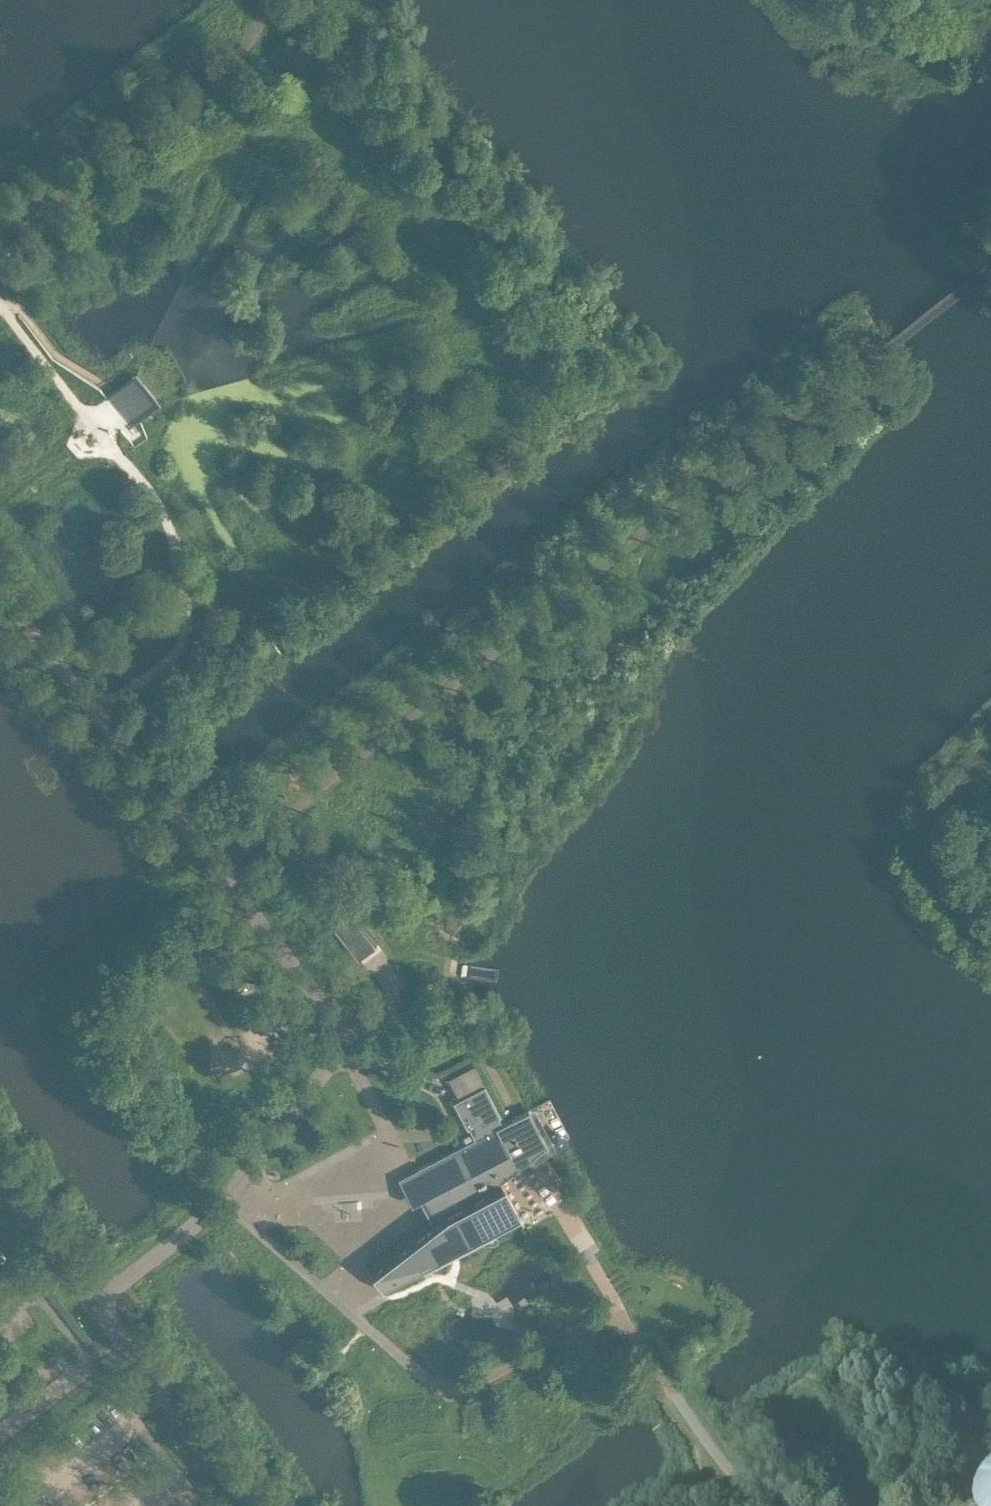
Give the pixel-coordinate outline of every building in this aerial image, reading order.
[(111,395),(106,399),(109,403),(123,419),(129,428),(135,423),(141,418),(158,405),(135,376),(116,391),(111,395)] [(499,1184),(547,1146),(528,1111),(502,1124),(498,1118),(500,1117),(484,1086),(453,1102),(467,1129),(468,1129),(474,1139),(416,1170),(427,1191),(431,1188),(445,1213),(403,1238),(366,1267),(367,1269),(368,1268),(385,1290),(384,1292),(386,1294),(425,1273),(424,1269),(518,1220),(499,1184)] [(982,1469),(970,1487),(968,1505),(990,1505),(990,1458),(982,1469)]
